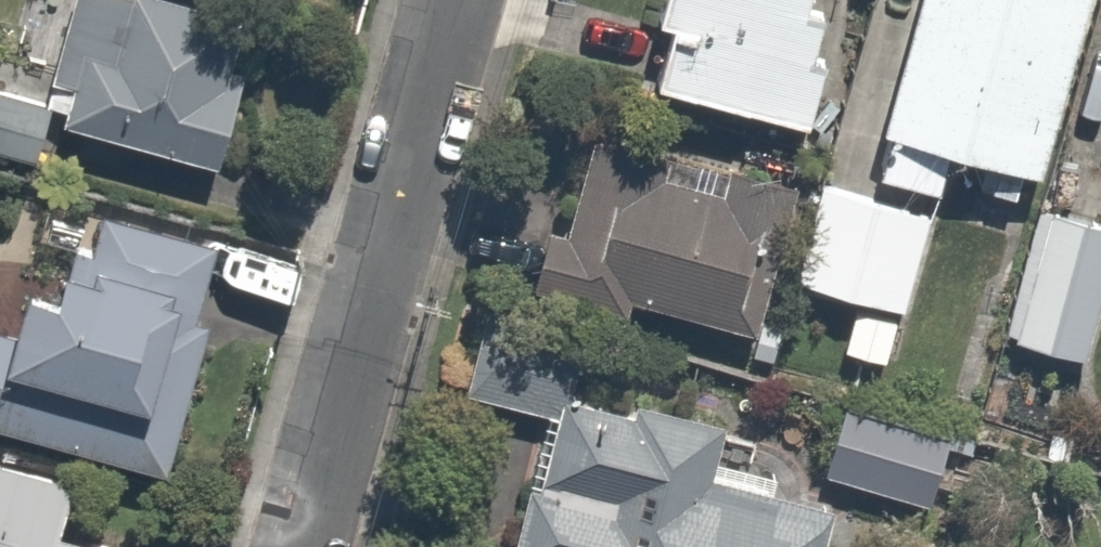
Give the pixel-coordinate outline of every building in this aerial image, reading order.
[(40,161),(47,125),(214,159),(246,1),(242,0),(72,0),(52,97),(0,87),(0,153),(40,161)] [(817,0),(657,0),(654,12),(680,19),(666,76),(812,113),(837,15),(815,9),(817,0)] [(868,165),(947,185),(957,144),(1043,166),(1085,0),(910,0),(868,165)] [(782,178),(586,128),(575,172),(551,166),(526,268),(746,323),(782,178)] [(820,165),(791,275),(855,292),(839,353),(893,367),(938,196),(820,165)] [(221,240),(55,196),(22,321),(0,315),(0,414),(163,457),(221,240)] [(1100,301),(1100,219),(1048,205),(1012,337),(1086,357),(1100,301)] [(845,502),(708,469),(728,385),(493,329),(478,392),(545,408),(512,546),(834,546),(845,502)] [(961,424),(843,400),(829,470),(947,493),(961,424)] [(79,470),(0,448),(0,546),(128,546),(63,529),(79,470)]
